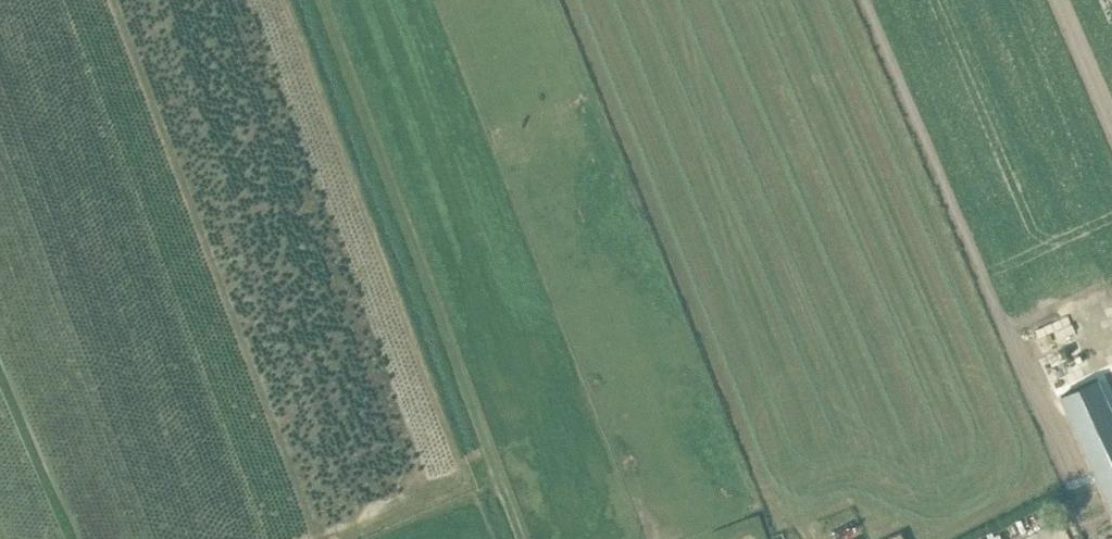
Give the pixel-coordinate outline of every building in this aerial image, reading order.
[(1061,396),(1111,506),(1111,411),(1098,379),(1061,396)]
